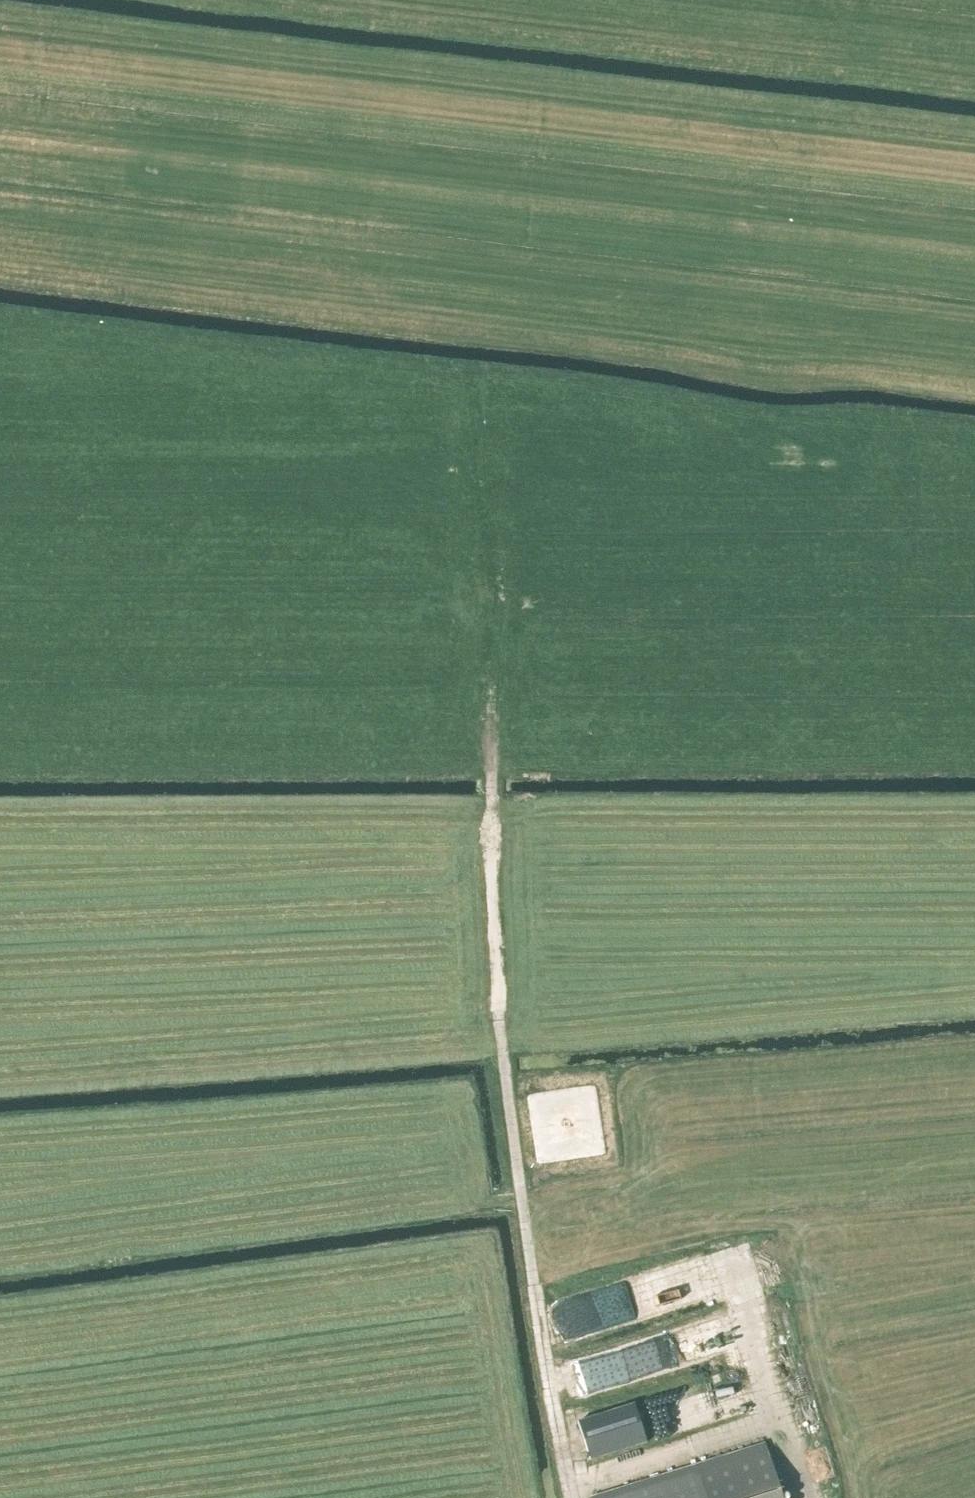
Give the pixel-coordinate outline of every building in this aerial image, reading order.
[(578,1422),(589,1460),(590,1462),(646,1445),(634,1405),(578,1422)] [(766,1446),(601,1497),(783,1497),(766,1446)]
